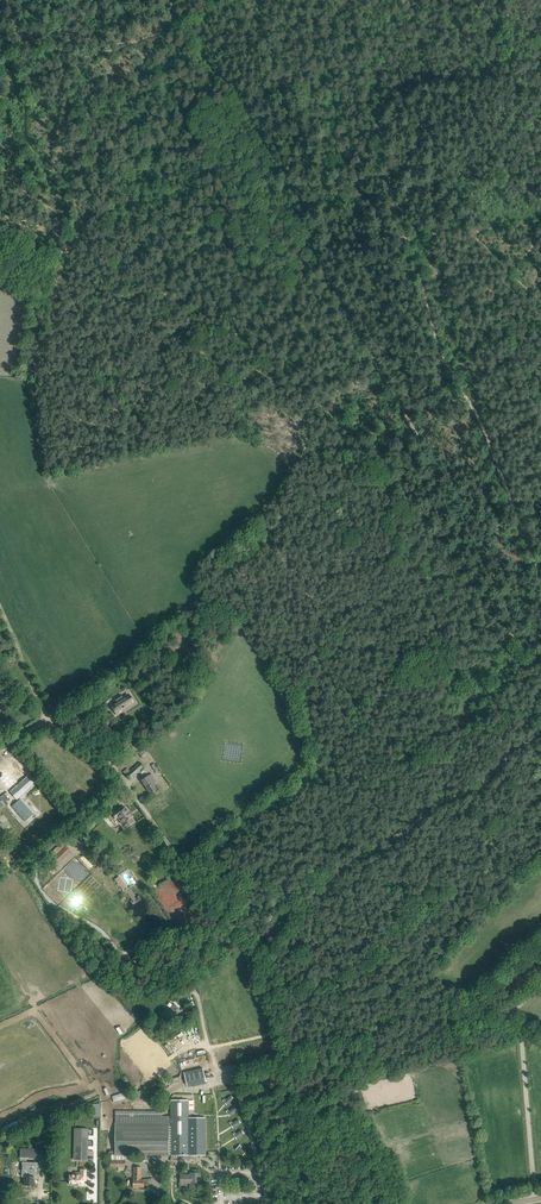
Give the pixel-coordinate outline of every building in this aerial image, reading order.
[(114,703),(111,706),(117,715),(121,712),(120,710),(124,708),(123,706),(127,703),(127,704),(132,701),(128,695),(122,698),(121,696),(115,700),(117,702),(116,702),(114,703)] [(121,729),(117,722),(113,724),(118,731),(121,729)] [(136,742),(126,748),(129,752),(138,746),(136,742)] [(147,753),(143,748),(138,752),(141,757),(147,753)] [(16,755),(0,769),(0,781),(17,800),(36,783),(29,775),(32,773),(20,759),(16,755)] [(139,761),(132,768),(131,767),(129,769),(127,768),(123,772),(130,779),(144,766),(139,761)] [(157,782),(152,773),(141,781),(150,793),(156,789),(153,785),(157,782)] [(8,804),(6,801),(9,799),(4,793),(0,797),(0,810),(8,804)] [(33,815),(20,800),(12,807),(25,822),(33,815)] [(116,811),(112,814),(116,819),(118,817),(123,823),(122,823),(123,824),(126,827),(125,827),(126,828),(130,825),(130,826),(133,824),(132,823),(134,822),(130,818),(132,817),(125,808),(118,813),(116,811)] [(65,846),(52,859),(56,863),(69,851),(65,846)] [(123,892),(129,887),(119,875),(113,880),(123,892)] [(82,905),(79,908),(86,915),(89,913),(82,905)] [(181,1011),(175,1004),(163,1014),(170,1021),(181,1011)] [(188,1086),(206,1082),(203,1068),(185,1072),(188,1086)] [(124,1092),(111,1095),(112,1102),(125,1099),(124,1092)] [(235,1099),(232,1095),(225,1102),(228,1106),(235,1099)] [(189,1100),(171,1100),(171,1117),(171,1155),(183,1155),(183,1158),(185,1159),(191,1159),(193,1158),(193,1155),(205,1155),(205,1118),(189,1118),(189,1100)] [(236,1107),(228,1113),(230,1117),(239,1110),(236,1107)] [(130,1117),(115,1116),(115,1121),(116,1155),(126,1155),(126,1156),(141,1156),(141,1160),(150,1160),(150,1156),(170,1155),(171,1155),(171,1117),(163,1117),(134,1117),(134,1115),(163,1115),(163,1111),(115,1111),(115,1115),(130,1115),(130,1117)] [(239,1118),(231,1124),(233,1128),(242,1123),(239,1118)] [(75,1128),(74,1150),(75,1150),(80,1150),(79,1160),(86,1160),(87,1129),(75,1128)] [(242,1130),(234,1136),(237,1139),(245,1133),(242,1130)] [(246,1142),(237,1148),(240,1152),(248,1146),(246,1142)] [(43,1157),(43,1149),(20,1149),(20,1157),(43,1157)] [(126,1155),(111,1155),(111,1167),(126,1167),(126,1156),(126,1155)] [(134,1168),(134,1182),(134,1188),(139,1188),(139,1186),(144,1187),(144,1181),(141,1181),(141,1168),(134,1168)] [(25,1176),(25,1179),(25,1185),(33,1186),(33,1169),(28,1169),(28,1176),(25,1176)] [(86,1169),(80,1169),(80,1172),(75,1172),(75,1174),(69,1174),(69,1184),(78,1184),(78,1185),(84,1185),(84,1181),(86,1181),(86,1169)] [(181,1175),(181,1177),(181,1183),(190,1183),(190,1189),(200,1190),(200,1184),(200,1173),(191,1173),(191,1175),(181,1175)]
